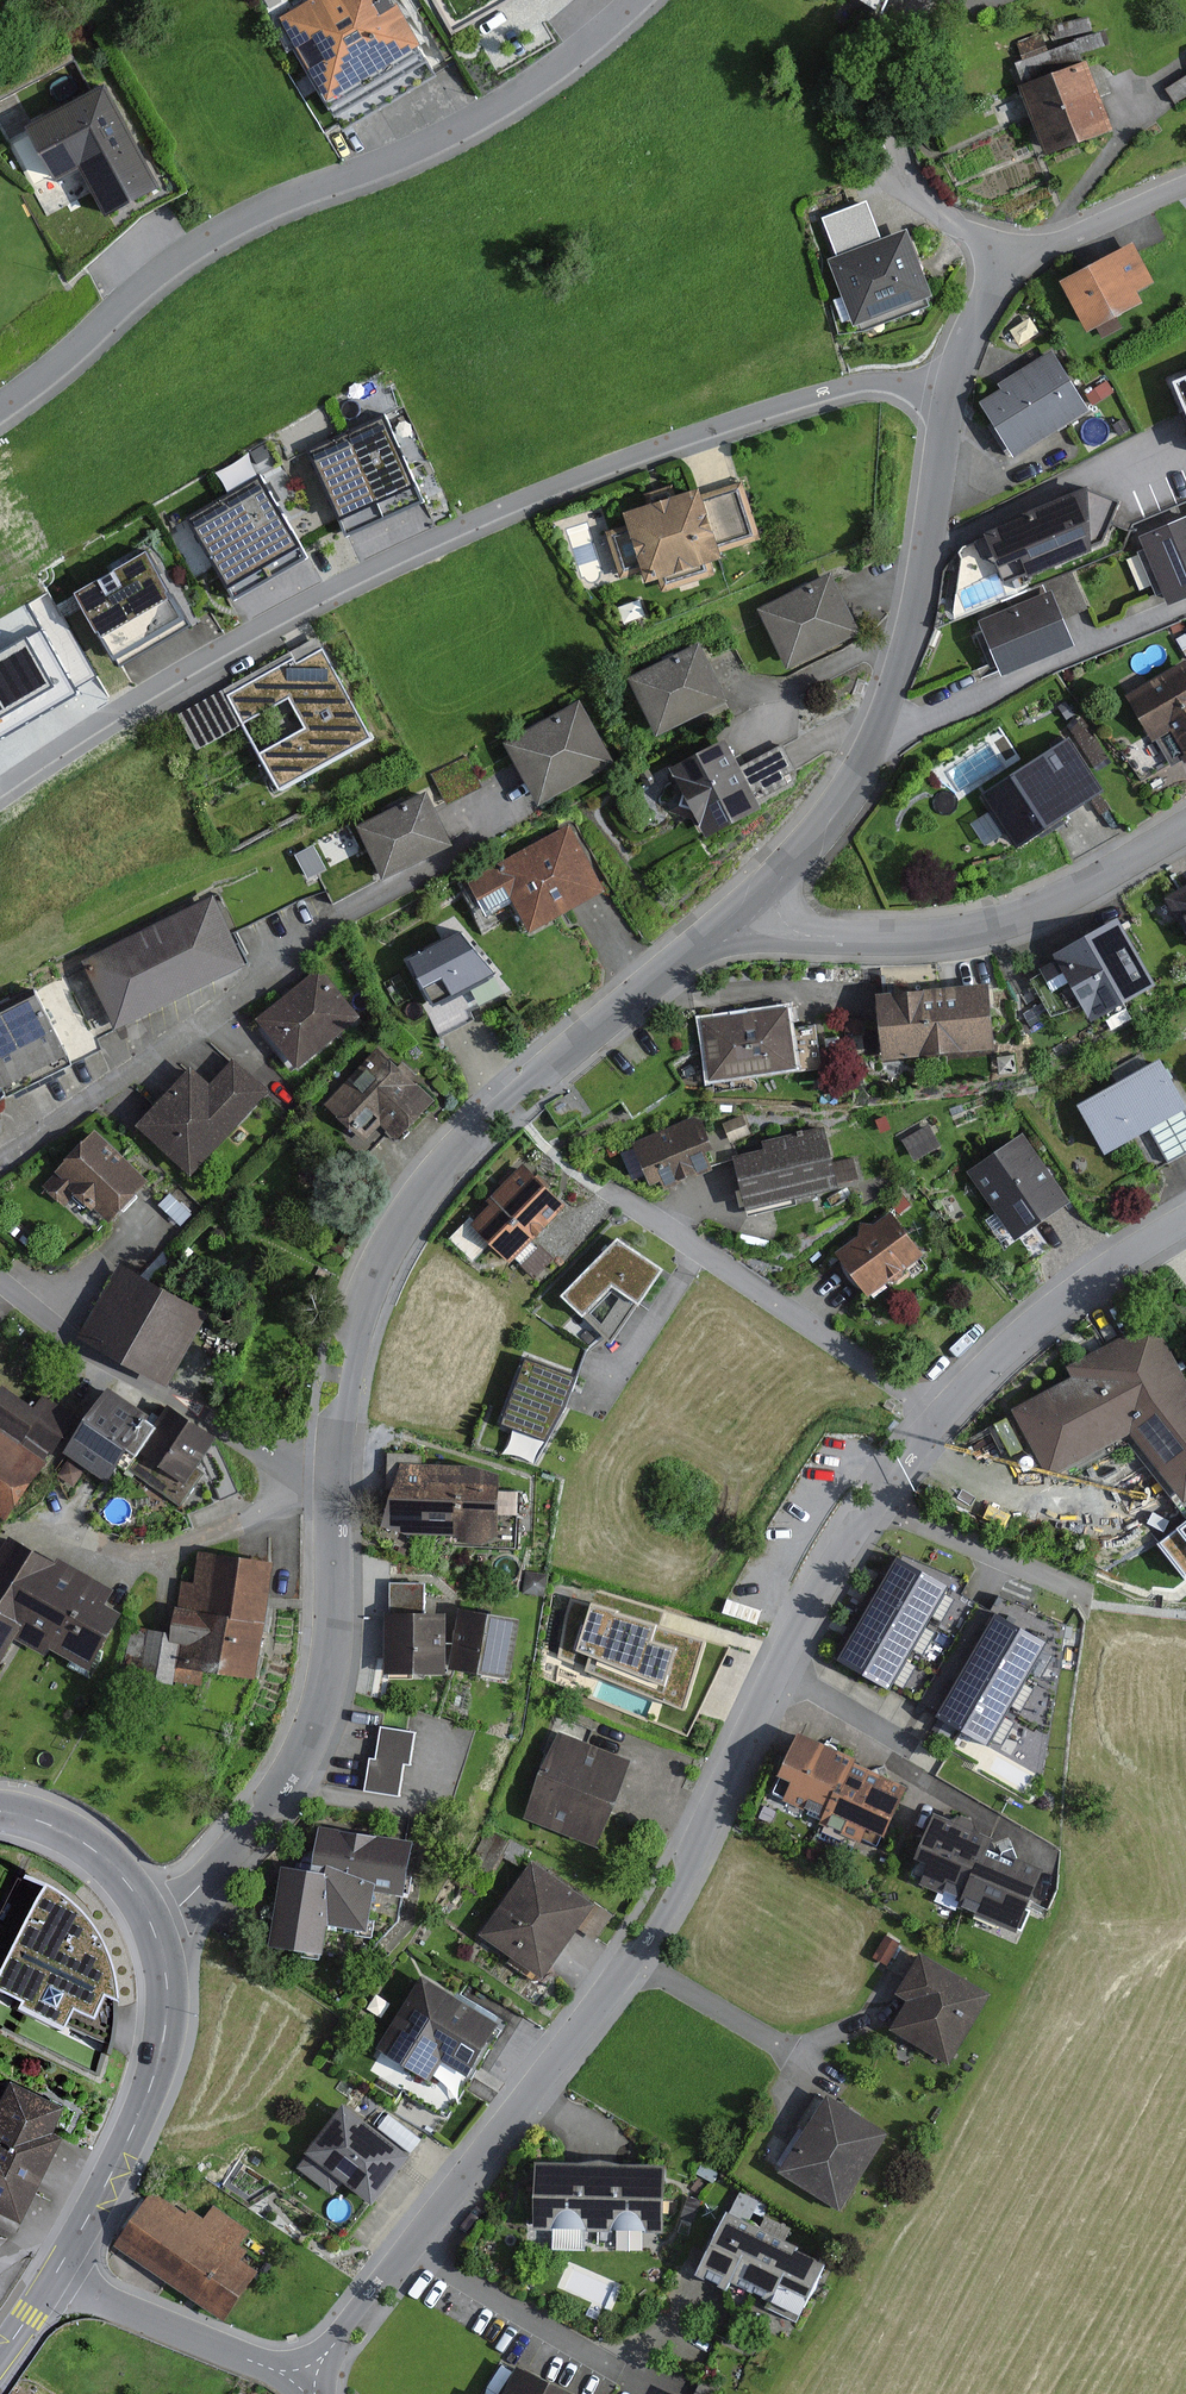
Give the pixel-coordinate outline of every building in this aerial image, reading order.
[(278,18),(335,116),(430,61),(395,0),(309,0),(278,18)] [(883,13),(889,0),(862,0),(883,13)] [(1023,83),(989,95),(1001,127),(1030,116),(1046,156),(1114,130),(1087,59),(1083,61),(1080,54),(1105,46),(1101,33),(1093,35),(1091,30),(1095,29),(1091,16),(1054,26),(1058,40),(1074,36),(1076,41),(1049,51),(1042,32),(1016,42),(1023,61),(1015,64),(1023,83)] [(1166,90),(1176,104),(1185,97),(1185,75),(1166,90)] [(105,84),(26,126),(56,181),(80,168),(107,217),(161,188),(105,84)] [(933,297),(907,229),(882,239),(867,201),(822,218),(837,256),(828,259),(842,297),(834,300),(842,323),(851,319),(854,327),(933,297)] [(1155,282),(1133,242),(1060,281),(1087,333),(1096,328),(1102,339),(1123,329),(1116,317),(1144,302),(1138,292),(1155,282)] [(1091,412),(1052,349),(996,383),(1001,390),(980,403),(991,422),(987,424),(1002,450),(1007,447),(1014,459),(1091,412)] [(1175,381),(1185,408),(1185,377),(1175,381)] [(1107,380),(1086,393),(1094,406),(1115,393),(1107,380)] [(383,418),(345,435),(383,519),(421,502),(383,418)] [(1124,420),(1111,426),(1116,436),(1129,430),(1124,420)] [(346,535),(383,519),(345,435),(308,453),(346,535)] [(258,479),(223,501),(270,580),(306,559),(258,479)] [(760,539),(742,481),(701,494),(699,488),(676,496),(673,485),(644,494),(647,505),(622,513),(627,525),(605,532),(620,579),(642,572),(646,583),(659,579),(663,592),(715,575),(711,562),(722,559),(720,552),(760,539)] [(1121,501),(1087,487),(1023,513),(1024,517),(984,533),(985,537),(975,541),(982,558),(996,563),(1005,583),(1028,574),(1029,578),(1092,552),(1092,547),(1104,542),(1121,501)] [(270,580),(223,501),(190,520),(237,599),(270,580)] [(1139,536),(1144,548),(1137,551),(1155,593),(1162,590),(1169,606),(1185,598),(1185,516),(1139,536)] [(190,625),(146,551),(74,594),(118,668),(190,625)] [(861,633),(831,573),(757,609),(787,669),(861,633)] [(1052,589),(978,621),(983,632),(976,635),(988,663),(995,660),(1002,678),(1076,646),(1052,589)] [(647,616),(641,599),(617,607),(624,625),(647,616)] [(966,609),(963,601),(954,601),(954,614),(966,609)] [(1183,622),(1171,627),(1174,634),(1185,629),(1183,622)] [(1176,639),(1183,651),(1185,649),(1185,633),(1176,639)] [(374,738),(317,637),(177,715),(197,750),(289,699),(306,728),(260,754),(280,791),(374,738)] [(729,701),(700,643),(628,678),(657,737),(729,701)] [(1185,657),(1124,694),(1149,736),(1136,744),(1153,772),(1170,762),(1172,766),(1184,759),(1185,761),(1185,658),(1185,657)] [(1067,701),(1059,706),(1067,719),(1075,714),(1067,701)] [(504,743),(538,806),(614,765),(579,702),(504,743)] [(1083,717),(1068,727),(1094,767),(1109,757),(1083,717)] [(1104,793),(1067,737),(979,794),(1016,851),(1039,836),(1041,840),(1064,825),(1061,820),(1104,793)] [(785,776),(796,770),(782,744),(740,766),(724,738),(670,768),(682,791),(678,806),(692,810),(709,840),(763,810),(754,793),(762,789),(767,798),(790,785),(785,776)] [(656,781),(648,768),(639,774),(647,787),(656,781)] [(951,803),(943,791),(934,798),(941,810),(951,803)] [(453,845),(427,792),(357,826),(383,880),(453,845)] [(286,808),(281,798),(274,802),(279,812),(286,808)] [(606,892),(569,825),(466,882),(486,917),(512,903),(529,934),(606,892)] [(354,853),(345,834),(322,844),(324,847),(331,863),(354,853)] [(326,869),(314,845),(295,854),(308,879),(326,869)] [(1165,898),(1185,933),(1185,885),(1165,898)] [(248,965),(213,896),(81,961),(116,1030),(248,965)] [(1156,985),(1118,917),(1052,954),(1055,961),(1041,969),(1054,991),(1057,989),(1069,1011),(1081,1004),(1091,1022),(1103,1016),(1110,1029),(1132,1017),(1124,1003),(1156,985)] [(408,960),(433,1007),(496,975),(460,933),(408,960)] [(362,1017),(321,967),(257,1019),(259,1022),(254,1027),(287,1066),(292,1062),(298,1070),(362,1017)] [(995,1049),(988,983),(876,995),(883,1060),(995,1049)] [(0,1004),(0,1085),(7,1098),(72,1065),(33,988),(0,1004)] [(1043,1003),(1023,1014),(1030,1027),(1050,1016),(1043,1003)] [(792,1027),(789,1007),(701,1019),(709,1081),(713,1080),(715,1092),(745,1087),(745,1088),(746,1090),(747,1091),(749,1092),(751,1092),(753,1092),(755,1091),(756,1089),(757,1087),(757,1085),(756,1083),(755,1082),(754,1081),(752,1080),(751,1080),(751,1079),(823,1068),(816,1023),(792,1027)] [(865,1021),(848,1017),(845,1031),(862,1035),(865,1021)] [(398,1066),(377,1048),(325,1106),(366,1142),(380,1126),(397,1141),(435,1098),(413,1078),(416,1074),(402,1062),(398,1066)] [(1014,1055),(997,1057),(999,1074),(1016,1072),(1014,1055)] [(210,1084),(191,1066),(137,1126),(192,1176),(269,1091),(234,1058),(210,1084)] [(1160,1058),(1077,1105),(1105,1156),(1148,1132),(1167,1164),(1185,1154),(1185,1111),(1185,1110),(1185,1104),(1160,1058)] [(733,1104),(718,1104),(718,1112),(733,1112),(733,1104)] [(962,1104),(949,1109),(952,1117),(965,1112),(962,1104)] [(744,1115),(722,1124),(730,1143),(752,1134),(744,1115)] [(886,1116),(875,1120),(881,1133),(892,1129),(886,1116)] [(706,1153),(714,1150),(701,1120),(694,1117),(632,1143),(634,1147),(620,1152),(632,1181),(646,1175),(650,1185),(660,1181),(664,1191),(714,1170),(706,1153)] [(941,1147),(928,1125),(903,1139),(915,1161),(941,1147)] [(764,1150),(733,1157),(747,1217),(797,1205),(795,1199),(840,1189),(838,1184),(858,1179),(853,1158),(833,1163),(825,1127),(763,1142),(764,1150)] [(110,1223),(150,1181),(95,1128),(41,1185),(65,1207),(75,1196),(92,1211),(95,1209),(110,1223)] [(1070,1202),(1022,1133),(967,1171),(996,1213),(985,1220),(1005,1248),(1070,1202)] [(532,1242),(567,1207),(522,1163),(488,1197),(492,1202),(474,1220),(470,1216),(448,1238),(471,1261),(489,1243),(510,1264),(516,1259),(535,1278),(554,1259),(538,1244),(536,1246),(532,1242)] [(18,1187),(28,1181),(23,1173),(13,1179),(18,1187)] [(193,1213),(171,1192),(158,1205),(181,1226),(193,1213)] [(923,1255),(891,1211),(872,1225),(861,1224),(860,1234),(835,1253),(868,1296),(889,1281),(895,1282),(902,1277),(904,1270),(923,1255)] [(24,1227),(16,1220),(7,1231),(15,1238),(24,1227)] [(36,1235),(27,1229),(19,1240),(27,1246),(36,1235)] [(612,1345),(663,1269),(617,1238),(560,1297),(612,1345)] [(823,1256),(819,1251),(808,1258),(812,1264),(823,1256)] [(209,1312),(119,1263),(78,1338),(168,1387),(209,1312)] [(581,1319),(576,1313),(569,1319),(575,1325),(581,1319)] [(1154,1321),(1066,1366),(1072,1378),(1012,1410),(1049,1478),(1130,1435),(1183,1503),(1185,1501),(1185,1380),(1183,1377),(1154,1321)] [(577,1376),(525,1358),(500,1424),(545,1440),(566,1407),(577,1376)] [(2,1385),(0,1389),(0,1515),(7,1520),(78,1418),(43,1393),(34,1407),(2,1385)] [(151,1415),(109,1387),(65,1453),(107,1482),(119,1464),(129,1471),(157,1428),(147,1421),(151,1415)] [(157,1428),(129,1471),(181,1505),(201,1474),(195,1470),(216,1438),(177,1412),(163,1433),(157,1428)] [(421,1454),(387,1453),(386,1483),(394,1483),(380,1526),(407,1534),(458,1535),(463,1540),(469,1543),(476,1544),(483,1543),(489,1540),(493,1536),(497,1536),(499,1474),(482,1468),(421,1466),(421,1454)] [(85,1470),(69,1459),(57,1476),(74,1487),(85,1470)] [(1159,1545),(1185,1578),(1185,1524),(1159,1545)] [(0,1550),(0,1614),(23,1627),(16,1639),(46,1656),(50,1649),(89,1671),(122,1614),(106,1605),(115,1589),(59,1557),(56,1563),(8,1536),(0,1550)] [(256,1679),(273,1563),(198,1552),(194,1583),(179,1581),(171,1632),(135,1626),(120,1677),(174,1685),(174,1681),(202,1685),(204,1672),(256,1679)] [(945,1593),(949,1586),(897,1557),(877,1592),(929,1621),(933,1615),(943,1621),(956,1599),(945,1593)] [(547,1574),(526,1571),(522,1593),(544,1596),(547,1574)] [(389,1613),(384,1613),(384,1675),(447,1676),(447,1613),(424,1613),(424,1583),(389,1583),(389,1613)] [(593,1604),(571,1597),(558,1656),(684,1708),(705,1639),(660,1625),(664,1610),(597,1590),(593,1604)] [(925,1628),(929,1621),(877,1592),(857,1627),(878,1639),(909,1656),(913,1650),(923,1656),(936,1634),(925,1628)] [(521,1619),(459,1608),(449,1669),(510,1679),(521,1619)] [(1043,1649),(1047,1642),(995,1613),(975,1648),(1027,1677),(1030,1671),(1041,1677),(1054,1655),(1043,1649)] [(23,1627),(0,1614),(0,1667),(16,1639),(23,1627)] [(905,1663),(909,1656),(878,1639),(857,1627),(837,1661),(889,1691),(893,1685),(903,1691),(916,1669),(905,1663)] [(1023,1684),(1027,1677),(975,1648),(955,1682),(1007,1712),(1010,1706),(1021,1712),(1034,1690),(1023,1684)] [(1003,1719),(1007,1712),(955,1682),(935,1717),(987,1747),(990,1741),(1001,1747),(1014,1725),(1003,1719)] [(416,1732),(381,1727),(376,1759),(370,1758),(364,1791),(400,1797),(405,1764),(411,1765),(416,1732)] [(857,1758),(798,1731),(777,1776),(780,1777),(772,1795),(807,1811),(805,1814),(820,1821),(833,1791),(841,1795),(855,1762),(857,1758)] [(632,1760),(557,1732),(524,1819),(598,1847),(632,1760)] [(833,1791),(820,1821),(819,1824),(824,1826),(818,1838),(851,1852),(856,1841),(860,1843),(867,1829),(885,1838),(908,1786),(855,1762),(841,1795),(833,1791)] [(777,1811),(763,1805),(758,1817),(772,1823),(777,1811)] [(962,1898),(974,1869),(979,1871),(988,1850),(993,1838),(976,1831),(972,1820),(962,1815),(952,1821),(935,1813),(915,1859),(929,1865),(920,1884),(942,1894),(944,1890),(962,1898)] [(404,1896),(413,1841),(318,1826),(314,1851),(309,1854),(304,1858),(301,1864),(300,1869),(281,1866),(268,1946),(323,1955),(328,1925),(367,1932),(373,1891),(404,1896)] [(506,1841),(485,1830),(467,1864),(490,1876),(501,1857),(520,1867),(530,1849),(507,1838),(506,1841)] [(1001,1856),(988,1850),(979,1871),(974,1869),(962,1898),(957,1908),(1001,1927),(1009,1908),(1025,1915),(1044,1870),(1017,1858),(1013,1848),(1003,1852),(1001,1856)] [(612,1915),(532,1861),(481,1936),(545,1980),(579,1931),(594,1941),(612,1915)] [(36,1883),(0,1955),(0,1996),(12,2002),(8,2009),(52,2031),(63,2010),(82,2020),(94,1996),(105,2002),(107,1998),(106,1986),(104,1972),(100,1959),(95,1947),(89,1933),(80,1919),(71,1909),(60,1898),(48,1890),(36,1883)] [(900,1943),(885,1934),(870,1959),(886,1968),(900,1943)] [(991,1994),(921,1952),(895,1995),(907,2002),(890,2030),(948,2066),(991,1994)] [(502,2024),(421,1976),(377,2050),(431,2082),(443,2062),(470,2078),(502,2024)] [(394,2005),(377,1994),(366,2011),(383,2022),(394,2005)] [(12,2225),(54,2138),(45,2134),(58,2108),(7,2083),(0,2098),(0,2219),(12,2225)] [(889,2133),(827,2095),(804,2131),(799,2128),(778,2163),(783,2166),(778,2173),(840,2211),(889,2133)] [(411,2156),(343,2104),(305,2153),(307,2155),(297,2168),(332,2195),(342,2182),(372,2205),(411,2156)] [(601,2232),(601,2161),(584,2164),(535,2163),(533,2230),(552,2230),(552,2249),(584,2250),(585,2231),(601,2232)] [(618,2165),(601,2161),(601,2232),(619,2232),(619,2251),(646,2252),(646,2233),(664,2233),(666,2166),(618,2165)] [(719,2173),(701,2163),(694,2174),(713,2184),(719,2173)] [(733,2183),(721,2177),(718,2183),(731,2189),(733,2183)] [(707,2185),(698,2179),(694,2186),(690,2192),(699,2197),(707,2185)] [(186,2215),(152,2191),(114,2245),(223,2322),(259,2271),(243,2259),(250,2250),(243,2245),(252,2233),(213,2206),(204,2219),(189,2209),(186,2215)] [(768,2206),(740,2192),(730,2213),(727,2211),(696,2274),(728,2290),(731,2282),(769,2301),(766,2306),(797,2321),(826,2263),(799,2250),(800,2247),(788,2242),(794,2231),(763,2216),(768,2206)] [(697,2211),(685,2207),(678,2228),(690,2232),(697,2211)] [(517,2367),(504,2393),(575,2393),(517,2367)]
